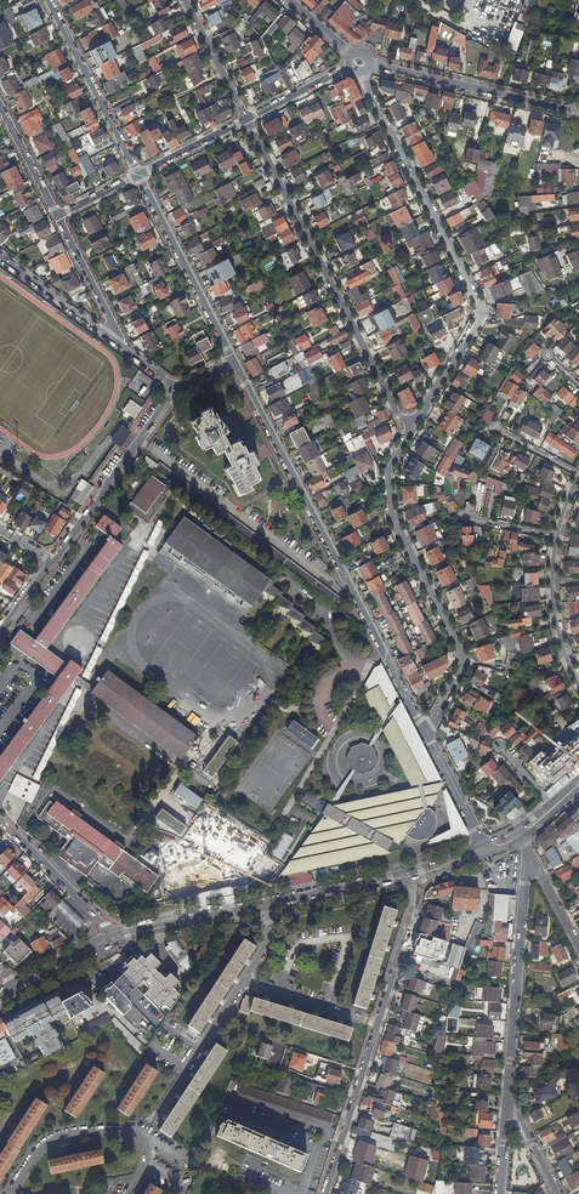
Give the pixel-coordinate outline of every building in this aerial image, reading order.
[(34,0),(24,0),(21,2),(25,9),(25,11),(37,5),(34,0)] [(87,0),(86,0),(70,8),(76,20),(90,14),(93,12),(87,0)] [(93,12),(99,9),(95,3),(94,4),(92,2),(92,1),(91,0),(87,0),(93,12)] [(123,0),(117,0),(122,11),(124,14),(124,15),(129,12),(123,0)] [(165,1),(165,0),(153,0),(152,1),(160,15),(170,10),(165,1)] [(219,6),(221,4),(230,0),(201,0),(203,3),(200,5),(202,10),(217,2),(219,6)] [(234,5),(230,0),(221,4),(223,8),(225,7),(225,9),(234,5)] [(312,8),(316,3),(315,3),(317,0),(302,0),(312,8)] [(314,10),(319,15),(325,8),(324,7),(328,2),(330,0),(323,0),(314,10)] [(339,31),(353,14),(356,7),(348,0),(345,0),(327,21),(339,31)] [(274,9),(265,1),(259,9),(274,22),(280,14),(274,9)] [(409,22),(413,8),(408,4),(404,21),(409,22)] [(105,21),(109,19),(102,7),(99,9),(105,21)] [(339,31),(347,38),(356,27),(352,23),(357,18),(362,12),(356,7),(353,14),(339,31)] [(14,18),(9,8),(3,11),(8,21),(14,18)] [(331,13),(325,8),(319,15),(325,20),(331,13)] [(536,8),(532,17),(541,19),(544,10),(536,8)] [(105,21),(99,9),(93,12),(90,14),(92,17),(90,19),(92,23),(94,22),(97,28),(101,27),(109,22),(112,20),(111,18),(109,19),(105,21)] [(34,31),(46,25),(38,10),(26,15),(34,31)] [(217,12),(208,17),(213,26),(217,24),(220,30),(227,26),(223,16),(219,10),(217,12)] [(124,14),(122,11),(114,15),(116,19),(121,16),(124,15),(124,14)] [(284,16),(281,13),(280,14),(274,22),(261,37),(264,42),(278,27),(287,35),(291,29),(290,29),(295,23),(285,15),(284,16)] [(246,14),(244,17),(247,21),(248,22),(252,17),(249,15),(248,16),(246,14)] [(172,28),(167,17),(151,25),(157,36),(160,34),(172,28)] [(132,19),(128,21),(130,25),(130,26),(132,30),(137,27),(132,19)] [(234,33),(250,25),(248,22),(247,21),(231,28),(234,33)] [(347,38),(352,42),(354,42),(357,42),(360,42),(363,42),(364,42),(373,31),(369,28),(361,21),(356,27),(347,38)] [(393,36),(393,38),(399,39),(403,25),(397,24),(387,21),(384,34),(393,36)] [(515,21),(505,46),(516,51),(526,25),(515,21)] [(102,29),(108,42),(113,39),(116,38),(109,22),(101,27),(102,29)] [(437,33),(453,42),(458,32),(440,22),(439,27),(437,33)] [(4,23),(0,25),(0,35),(2,39),(10,35),(7,30),(4,23)] [(157,36),(151,25),(148,27),(154,37),(157,36)] [(173,31),(174,32),(175,31),(177,36),(176,36),(172,38),(174,42),(188,35),(183,26),(173,31)] [(423,60),(431,62),(431,60),(431,58),(433,52),(434,47),(437,33),(439,27),(432,26),(427,50),(418,48),(415,58),(418,59),(423,60)] [(50,33),(48,28),(32,36),(38,48),(52,40),(49,34),(50,33)] [(294,42),(288,49),(292,53),(305,37),(295,28),(288,37),(294,42)] [(412,50),(414,51),(419,30),(414,28),(412,38),(410,38),(408,48),(401,47),(401,49),(397,48),(396,55),(410,58),(412,50)] [(90,35),(81,39),(85,48),(99,41),(93,30),(89,33),(90,35)] [(453,42),(465,49),(464,36),(458,32),(453,42)] [(154,37),(140,44),(143,50),(163,40),(160,34),(157,36),(154,37)] [(231,35),(222,39),(229,53),(238,49),(240,48),(233,34),(231,35)] [(300,47),(303,52),(309,63),(309,65),(313,61),(318,54),(315,52),(320,46),(323,42),(315,35),(312,39),(311,40),(308,37),(300,47)] [(3,43),(5,48),(18,41),(16,36),(3,43)] [(257,54),(259,58),(264,55),(259,44),(263,42),(261,38),(251,43),(256,51),(254,52),(255,55),(257,54)] [(197,51),(191,39),(177,47),(184,60),(196,53),(197,53),(198,53),(197,51)] [(131,49),(139,63),(148,59),(143,50),(140,44),(131,49)] [(449,51),(434,47),(433,52),(431,58),(446,62),(449,51)] [(57,67),(59,71),(67,67),(68,67),(59,49),(45,56),(49,64),(54,61),(57,67)] [(184,64),(190,75),(198,71),(203,68),(201,63),(196,53),(184,60),(175,64),(179,72),(182,71),(179,66),(184,64)] [(154,58),(153,56),(148,59),(152,69),(153,70),(157,68),(153,59),(154,58)] [(252,57),(238,65),(240,70),(246,67),(254,63),(252,57)] [(0,60),(0,74),(9,70),(3,58),(0,60)] [(450,58),(448,68),(451,68),(451,69),(457,70),(459,60),(450,58)] [(481,58),(477,75),(495,79),(499,63),(495,62),(493,67),(487,66),(488,59),(481,58)] [(569,73),(578,75),(578,60),(573,59),(572,59),(569,73)] [(111,64),(109,60),(97,66),(103,78),(115,72),(111,64)] [(309,63),(300,67),(295,70),(299,79),(311,73),(310,72),(313,71),(309,65),(309,63)] [(153,70),(155,74),(162,71),(164,69),(162,65),(158,67),(157,68),(153,70)] [(59,71),(57,67),(45,74),(47,78),(59,71)] [(72,76),(67,67),(59,71),(64,81),(72,76)] [(249,67),(241,71),(247,83),(255,78),(249,67)] [(264,75),(266,79),(279,72),(277,68),(264,75)] [(287,77),(282,68),(279,72),(285,84),(288,90),(292,88),(287,77)] [(517,68),(514,79),(527,82),(527,81),(530,71),(517,68)] [(141,75),(143,80),(147,78),(155,74),(153,70),(152,69),(141,75)] [(553,70),(549,87),(560,89),(565,73),(553,70)] [(127,79),(123,71),(109,79),(110,81),(106,83),(111,93),(120,88),(119,85),(124,83),(123,81),(127,79)] [(158,79),(165,76),(162,71),(155,74),(147,78),(151,86),(152,88),(150,89),(147,90),(149,94),(159,89),(157,86),(159,84),(158,82),(159,81),(158,79)] [(202,80),(198,71),(190,75),(188,76),(193,86),(200,83),(200,81),(202,80)] [(281,86),(285,84),(279,72),(266,79),(260,82),(267,95),(277,90),(273,82),(275,81),(278,79),(279,81),(276,83),(278,86),(281,85),(281,86)] [(536,73),(534,83),(547,86),(549,76),(536,73)] [(9,93),(11,96),(13,95),(24,89),(39,82),(37,77),(37,76),(23,84),(24,86),(19,88),(13,77),(2,83),(8,93),(9,93)] [(359,92),(353,80),(352,80),(351,79),(350,79),(348,78),(333,85),(335,89),(337,92),(339,97),(342,96),(344,95),(341,90),(344,88),(345,90),(346,89),(350,97),(351,99),(353,102),(362,98),(359,92)] [(393,96),(394,91),(386,89),(387,84),(378,83),(377,93),(393,96)] [(413,84),(407,83),(406,87),(403,86),(402,89),(397,87),(395,96),(402,97),(401,101),(403,100),(411,96),(413,84)] [(64,93),(69,102),(72,101),(72,99),(82,94),(77,84),(73,85),(73,84),(67,86),(68,88),(66,89),(67,91),(64,93)] [(210,91),(207,85),(199,89),(201,95),(210,91)] [(426,97),(428,88),(415,85),(414,90),(422,92),(421,96),(426,97)] [(350,100),(351,99),(350,97),(346,89),(345,90),(344,88),(341,90),(344,95),(345,94),(347,98),(344,99),(346,103),(350,100)] [(33,107),(24,89),(13,95),(15,99),(14,100),(16,104),(17,103),(21,113),(33,107)] [(200,101),(204,99),(201,95),(199,89),(195,91),(200,101)] [(329,93),(332,99),(339,97),(337,92),(335,89),(329,93)] [(59,94),(57,90),(46,95),(47,96),(49,100),(59,94)] [(441,99),(442,99),(449,101),(448,106),(443,104),(442,110),(447,111),(448,107),(451,108),(454,94),(443,91),(441,99)] [(428,93),(427,99),(429,99),(428,105),(436,107),(439,95),(428,93)] [(404,104),(413,99),(411,96),(403,100),(404,104)] [(81,111),(78,103),(75,99),(72,101),(69,102),(64,105),(66,109),(68,113),(70,117),(74,115),(80,112),(81,111)] [(208,109),(209,108),(204,99),(200,101),(205,110),(208,109)] [(115,108),(117,112),(121,110),(129,106),(127,101),(115,108)] [(53,116),(57,115),(54,110),(50,102),(47,103),(53,116)] [(353,111),(357,117),(363,114),(366,112),(361,102),(356,105),(357,109),(353,111)] [(315,120),(324,115),(318,103),(313,106),(312,104),(308,106),(308,105),(303,107),(304,109),(299,111),(305,123),(314,118),(315,120)] [(135,110),(132,104),(129,106),(121,110),(127,122),(136,117),(133,112),(130,114),(130,112),(135,110)] [(343,104),(335,107),(330,110),(336,121),(339,120),(342,125),(351,120),(346,111),(344,107),(343,104)] [(399,104),(391,108),(397,121),(406,116),(399,104)] [(95,119),(89,107),(83,110),(81,111),(80,112),(82,116),(80,117),(81,119),(83,118),(86,124),(95,119)] [(221,113),(221,111),(218,107),(210,111),(214,117),(218,126),(222,124),(221,122),(226,120),(225,118),(227,118),(226,116),(231,113),(228,107),(226,109),(226,110),(221,113)] [(179,111),(186,123),(190,120),(183,109),(179,111)] [(213,118),(208,109),(205,110),(197,115),(202,124),(213,118)] [(29,138),(41,132),(38,122),(43,119),(38,111),(20,119),(29,138)] [(415,119),(424,115),(421,111),(413,115),(415,119)] [(488,126),(495,127),(495,126),(509,129),(512,115),(499,112),(492,111),(488,126)] [(465,112),(462,124),(474,126),(476,114),(465,112)] [(445,130),(456,133),(460,115),(450,113),(447,124),(445,130)] [(369,126),(363,114),(357,117),(351,120),(358,132),(369,126)] [(288,125),(283,116),(279,119),(283,127),(288,125)] [(96,126),(98,125),(95,119),(86,124),(85,125),(89,133),(97,128),(96,126)] [(277,119),(272,122),(273,123),(270,125),(270,123),(265,125),(265,128),(269,136),(284,128),(283,127),(279,119),(277,119)] [(544,122),(532,119),(529,132),(541,134),(544,122)] [(171,121),(168,122),(173,132),(174,132),(179,141),(189,135),(184,126),(177,130),(172,120),(171,121)] [(126,126),(132,137),(139,133),(141,132),(136,121),(126,126)] [(56,129),(62,139),(68,136),(67,134),(60,122),(54,125),(55,129),(56,129)] [(402,128),(407,138),(419,131),(414,122),(402,128)] [(512,122),(511,123),(507,142),(512,144),(513,141),(524,143),(527,128),(524,127),(524,125),(517,123),(512,122)] [(561,126),(547,122),(542,144),(550,146),(553,136),(559,137),(561,126)] [(294,139),(290,140),(292,144),(293,145),(295,150),(314,140),(311,135),(309,136),(302,123),(289,130),(294,139)] [(155,143),(164,138),(162,134),(158,127),(149,131),(154,141),(155,143)] [(101,128),(90,134),(96,145),(107,139),(101,128)] [(139,133),(146,146),(154,141),(149,131),(148,129),(141,132),(139,133)] [(170,149),(179,144),(173,132),(170,134),(169,131),(162,134),(164,138),(170,149)] [(367,138),(372,147),(384,141),(379,131),(367,138)] [(421,136),(419,131),(407,138),(409,142),(415,139),(416,141),(417,140),(419,143),(423,141),(420,136),(421,136)] [(46,134),(34,140),(41,153),(52,147),(46,134)] [(324,147),(328,145),(323,135),(319,137),(324,147)] [(363,139),(360,135),(353,139),(355,143),(363,139)] [(283,150),(289,148),(288,146),(292,144),(290,140),(289,138),(274,145),(276,151),(282,148),(283,150)] [(372,147),(367,138),(363,140),(368,150),(372,147)] [(145,146),(149,154),(150,155),(159,150),(155,143),(154,141),(146,146),(145,146)] [(75,161),(77,165),(78,164),(81,163),(79,158),(71,142),(66,145),(69,150),(69,151),(74,161),(75,161)] [(423,142),(412,148),(422,167),(428,163),(427,161),(429,160),(426,154),(429,152),(423,142)] [(374,149),(380,162),(389,157),(382,143),(378,146),(378,147),(374,149)] [(222,171),(237,163),(232,154),(230,150),(215,157),(222,171)] [(300,162),(294,150),(281,157),(287,168),(300,162)] [(239,151),(232,154),(237,163),(244,176),(254,171),(256,169),(252,162),(247,164),(243,157),(242,158),(239,151)] [(0,152),(0,169),(7,165),(9,163),(7,158),(4,160),(0,152)] [(58,162),(53,152),(42,157),(48,167),(51,173),(59,169),(56,163),(58,162)] [(86,154),(79,158),(81,163),(89,159),(86,154)] [(105,166),(114,162),(112,157),(103,161),(104,163),(105,166)] [(96,171),(89,158),(89,159),(81,163),(88,176),(92,173),(96,171)] [(497,182),(502,162),(480,158),(478,161),(474,184),(476,186),(485,199),(493,198),(493,197),(494,197),(497,182)] [(206,159),(191,167),(198,178),(213,171),(206,159)] [(383,171),(386,178),(398,171),(392,161),(384,166),(386,170),(383,171)] [(106,177),(119,170),(114,162),(105,166),(102,168),(106,177)] [(78,164),(85,177),(88,176),(81,163),(78,164)] [(424,171),(428,178),(443,170),(439,163),(424,171)] [(20,176),(15,166),(1,173),(7,183),(20,176)] [(71,169),(75,176),(82,173),(78,166),(71,169)] [(300,168),(291,172),(297,184),(306,179),(300,168)] [(573,178),(574,169),(558,169),(553,169),(553,173),(557,173),(557,180),(562,180),(562,182),(566,182),(573,183),(575,183),(575,178),(573,178)] [(165,178),(172,193),(176,191),(186,186),(179,170),(165,178)] [(334,181),(328,170),(317,176),(323,187),(334,181)] [(53,177),(60,190),(66,187),(69,185),(62,172),(53,177)] [(96,181),(92,173),(88,176),(92,183),(96,181)] [(358,173),(346,180),(349,185),(361,179),(358,173)] [(392,186),(395,192),(402,188),(405,186),(398,173),(388,178),(390,181),(392,186)] [(432,180),(432,179),(431,179),(435,187),(438,186),(441,192),(438,193),(439,194),(450,188),(444,175),(432,180)] [(254,182),(256,188),(264,183),(262,178),(254,182)] [(387,182),(385,178),(379,181),(376,183),(377,186),(387,182)] [(86,186),(82,179),(77,181),(81,188),(86,186)] [(348,197),(354,194),(349,185),(346,180),(340,183),(348,197)] [(81,188),(77,181),(69,185),(66,187),(66,189),(60,192),(66,202),(74,197),(72,193),(81,188)] [(464,190),(472,206),(484,200),(472,182),(471,183),(464,186),(462,187),(464,190)] [(236,194),(230,183),(224,185),(220,188),(222,193),(227,191),(230,197),(236,194)] [(544,184),(544,193),(554,192),(554,183),(550,183),(550,184),(544,184)] [(195,201),(187,185),(186,186),(176,191),(183,206),(188,204),(195,201)] [(29,194),(26,188),(14,194),(21,207),(32,202),(29,197),(28,195),(29,194)] [(222,193),(220,188),(215,190),(222,205),(229,201),(228,199),(223,201),(220,194),(222,193)] [(407,196),(402,188),(395,192),(385,197),(393,212),(405,205),(407,205),(404,198),(405,197),(407,196)] [(133,189),(123,194),(129,205),(138,200),(133,189)] [(238,197),(246,212),(261,204),(254,189),(238,197)] [(332,196),(328,189),(312,197),(318,209),(327,204),(325,199),(332,196)] [(458,203),(452,192),(440,199),(445,209),(458,203)] [(518,196),(519,205),(532,204),(532,202),(558,200),(558,197),(555,197),(554,193),(530,195),(518,196)] [(568,205),(578,204),(578,193),(567,194),(567,195),(563,196),(564,203),(568,203),(568,205)] [(476,205),(487,222),(494,219),(495,218),(484,201),(476,205)] [(125,211),(127,216),(145,207),(147,206),(144,202),(125,211)] [(189,207),(188,204),(183,206),(175,211),(176,213),(173,214),(178,225),(180,224),(188,220),(183,210),(186,208),(189,207)] [(259,210),(265,221),(276,215),(270,204),(259,210)] [(25,211),(31,224),(43,218),(36,205),(25,211)] [(413,220),(405,205),(393,212),(391,213),(399,228),(400,227),(410,222),(413,220)] [(193,220),(190,216),(186,208),(183,210),(188,220),(180,224),(181,226),(191,221),(193,220)] [(470,213),(468,208),(459,212),(459,213),(448,219),(452,227),(464,221),(462,217),(470,213)] [(571,221),(578,220),(578,208),(569,209),(571,221)] [(206,214),(203,209),(190,216),(193,220),(206,214)] [(360,223),(367,220),(364,215),(361,209),(356,212),(357,214),(351,217),(357,227),(361,225),(360,223)] [(127,216),(125,211),(110,219),(112,223),(116,222),(127,216)] [(324,212),(315,217),(320,228),(329,224),(324,212)] [(370,212),(364,215),(367,220),(369,224),(375,221),(370,212)] [(141,228),(143,233),(150,230),(151,229),(143,213),(131,219),(137,230),(141,228)] [(83,221),(90,235),(102,229),(95,215),(83,221)] [(273,221),(279,232),(289,227),(282,215),(273,221)] [(51,233),(43,218),(31,224),(18,231),(21,236),(35,229),(40,238),(51,233)] [(196,232),(191,221),(181,226),(183,232),(185,231),(188,237),(196,232)] [(538,226),(539,231),(553,228),(558,227),(557,221),(543,224),(543,225),(538,226)] [(415,231),(410,222),(400,227),(405,238),(411,235),(410,234),(415,231)] [(3,242),(11,231),(0,223),(0,240),(3,242)] [(572,236),(578,235),(578,224),(570,226),(571,230),(571,233),(570,233),(570,235),(572,235),(572,236)] [(457,233),(459,236),(472,230),(470,226),(457,233)] [(295,240),(289,227),(279,232),(280,236),(277,237),(280,242),(283,241),(285,245),(295,240)] [(558,227),(553,228),(555,237),(562,236),(562,231),(561,231),(560,227),(558,227)] [(485,247),(475,228),(472,230),(459,236),(469,255),(472,254),(485,247)] [(157,244),(150,230),(143,233),(136,237),(143,251),(157,244)] [(365,234),(370,243),(377,239),(372,230),(365,234)] [(104,232),(91,239),(97,252),(111,245),(104,232)] [(209,236),(207,232),(193,239),(193,240),(187,243),(193,254),(203,249),(199,241),(209,236)] [(261,235),(264,240),(270,237),(267,232),(261,235)] [(416,251),(418,255),(420,254),(433,248),(434,247),(428,236),(429,235),(427,232),(412,239),(417,250),(416,251)] [(336,239),(337,241),(349,235),(348,233),(336,239)] [(355,245),(349,235),(337,241),(343,251),(355,245)] [(539,236),(528,238),(531,253),(542,251),(539,236)] [(212,244),(213,247),(224,242),(222,238),(212,244)] [(65,251),(67,250),(64,245),(63,246),(60,248),(56,240),(49,244),(53,251),(50,253),(52,256),(50,257),(51,258),(64,251),(65,251)] [(497,257),(490,244),(485,247),(472,254),(477,265),(489,259),(490,260),(497,257)] [(295,247),(287,251),(293,262),(301,258),(295,247)] [(213,248),(199,255),(204,266),(218,259),(213,248)] [(420,254),(428,269),(441,262),(433,248),(420,254)] [(567,254),(575,271),(578,269),(578,248),(567,254)] [(352,252),(357,263),(363,260),(357,249),(352,252)] [(235,264),(249,256),(246,250),(231,259),(235,264)] [(66,256),(64,251),(51,258),(48,260),(51,265),(57,261),(59,260),(66,256)] [(357,263),(352,252),(340,258),(344,265),(345,265),(347,268),(357,263)] [(562,274),(554,254),(538,261),(543,272),(545,271),(548,277),(549,279),(562,274)] [(118,266),(113,256),(112,255),(104,259),(109,270),(118,266)] [(71,266),(66,256),(59,260),(62,266),(61,266),(63,271),(69,268),(71,266)] [(149,264),(156,278),(157,277),(170,271),(167,265),(166,266),(162,258),(149,264)] [(231,259),(209,273),(218,286),(225,283),(239,275),(235,264),(231,259)] [(371,278),(372,279),(380,275),(378,271),(377,272),(371,261),(362,265),(367,273),(368,273),(371,278)] [(428,269),(430,276),(434,285),(436,284),(449,277),(441,262),(428,269)] [(129,266),(139,286),(144,284),(133,264),(129,266)] [(499,273),(494,264),(488,267),(488,268),(481,271),(482,275),(481,275),(483,280),(493,275),(499,273)] [(72,273),(69,268),(63,271),(61,272),(64,277),(65,277),(72,273)] [(388,271),(396,285),(399,283),(392,269),(388,271)] [(531,271),(546,292),(548,291),(534,272),(533,270),(531,271)] [(546,292),(531,271),(500,283),(490,287),(494,299),(524,287),(527,296),(545,292),(546,292)] [(303,272),(290,279),(297,294),(311,287),(303,272)] [(351,288),(371,278),(368,273),(367,273),(365,274),(364,273),(360,275),(358,272),(351,275),(353,278),(347,282),(351,288)] [(65,290),(67,292),(79,286),(73,273),(72,273),(64,277),(60,280),(65,290)] [(123,274),(109,280),(116,294),(129,287),(123,274)] [(497,282),(493,275),(483,280),(487,288),(490,287),(500,283),(499,281),(497,282)] [(160,282),(157,277),(156,278),(147,282),(149,287),(160,282)] [(455,289),(449,277),(436,284),(442,295),(455,289)] [(266,278),(261,280),(265,287),(269,284),(266,278)] [(249,295),(265,287),(261,280),(261,279),(245,288),(249,295)] [(163,282),(154,286),(160,300),(169,295),(163,282)] [(212,289),(217,298),(230,291),(225,283),(218,286),(212,289)] [(144,295),(148,293),(144,284),(139,286),(144,295)] [(398,289),(404,300),(407,299),(407,298),(401,286),(397,288),(398,289)] [(347,292),(355,307),(356,306),(368,300),(370,299),(367,293),(361,296),(356,287),(347,292)] [(319,300),(314,290),(302,296),(308,306),(319,300)] [(452,303),(449,304),(451,308),(465,301),(459,291),(449,296),(452,303)] [(93,304),(87,292),(79,296),(81,301),(84,299),(88,307),(93,304)] [(558,292),(554,296),(564,309),(565,309),(568,307),(570,306),(566,299),(564,300),(558,292)] [(119,302),(123,309),(126,314),(136,309),(130,296),(119,302)] [(170,303),(178,318),(190,312),(185,304),(187,303),(183,296),(170,303)] [(219,302),(225,312),(229,310),(230,314),(243,307),(240,302),(233,306),(231,302),(229,297),(219,302)] [(373,310),(370,305),(368,300),(356,306),(361,316),(373,310)] [(266,306),(269,313),(276,309),(273,303),(266,306)] [(377,308),(379,312),(388,307),(386,303),(377,308)] [(517,306),(498,304),(496,318),(510,319),(510,318),(511,312),(516,312),(517,306)] [(247,306),(233,313),(239,324),(250,319),(245,309),(248,308),(247,306)] [(313,321),(315,327),(327,321),(320,306),(307,312),(311,320),(312,322),(313,321)] [(557,307),(547,317),(551,320),(560,310),(557,307)] [(387,308),(373,315),(381,331),(395,323),(387,308)] [(408,317),(416,331),(422,328),(414,314),(411,315),(408,317)] [(142,317),(133,322),(138,334),(148,329),(142,317)] [(506,320),(505,325),(540,330),(544,327),(542,326),(544,320),(526,317),(525,323),(506,320)] [(557,317),(542,331),(548,337),(550,335),(554,340),(558,337),(561,341),(567,335),(569,333),(566,329),(568,327),(557,317)] [(182,334),(174,320),(172,321),(164,325),(172,339),(182,334)] [(433,341),(450,332),(444,320),(427,329),(433,341)] [(254,321),(235,331),(241,342),(246,340),(243,333),(257,326),(254,321)] [(382,339),(386,347),(387,346),(397,341),(394,334),(399,332),(395,323),(381,331),(376,333),(380,340),(382,339)] [(333,331),(335,335),(342,332),(340,327),(333,331)] [(497,337),(501,339),(502,340),(498,348),(500,349),(507,353),(517,338),(502,329),(497,337)] [(342,332),(335,335),(327,340),(329,344),(347,335),(345,330),(342,332)] [(154,336),(155,336),(152,331),(142,336),(143,340),(149,337),(150,338),(154,336)] [(203,331),(192,336),(198,347),(200,353),(211,347),(203,331)] [(254,340),(258,350),(270,342),(267,334),(254,340)] [(296,340),(295,337),(292,339),(298,351),(304,348),(305,348),(311,345),(306,335),(296,340)] [(558,345),(566,354),(576,344),(567,335),(561,341),(558,345)] [(160,347),(154,336),(150,338),(149,337),(143,340),(150,352),(160,347)] [(288,356),(289,358),(295,355),(299,353),(298,351),(292,339),(282,344),(283,345),(288,343),(293,353),(290,355),(290,356),(288,356)] [(242,346),(244,354),(258,350),(254,340),(242,346)] [(350,340),(340,345),(343,350),(353,345),(350,340)] [(387,346),(395,361),(403,356),(406,355),(398,340),(397,341),(387,346)] [(490,366),(500,349),(498,348),(496,347),(489,342),(483,351),(484,351),(479,359),(490,366)] [(431,353),(434,351),(430,343),(420,348),(422,352),(428,349),(431,353)] [(307,360),(303,362),(307,368),(319,362),(324,360),(318,347),(320,346),(319,344),(312,347),(313,349),(304,354),(307,360)] [(540,350),(534,344),(527,351),(533,358),(540,350)] [(191,365),(203,358),(200,353),(198,347),(185,354),(191,365)] [(578,347),(568,358),(575,364),(578,360),(578,347)] [(331,369),(334,374),(337,372),(336,371),(346,366),(339,352),(329,357),(334,367),(331,369)] [(295,355),(303,370),(307,368),(303,362),(299,353),(295,355)] [(440,363),(434,353),(425,358),(430,368),(440,363)] [(245,362),(253,377),(263,372),(260,366),(264,364),(259,355),(245,362)] [(294,374),(302,370),(294,356),(287,360),(294,374)] [(501,361),(511,366),(513,362),(503,357),(501,361)] [(471,358),(462,372),(472,378),(473,375),(475,377),(482,365),(471,358)] [(289,371),(284,361),(270,368),(267,370),(269,375),(276,371),(279,377),(289,371)] [(322,368),(319,362),(307,368),(310,374),(313,373),(322,368)] [(350,367),(349,366),(345,368),(350,378),(364,370),(360,362),(350,367)] [(524,370),(528,374),(536,367),(532,362),(524,370)] [(401,383),(414,377),(412,373),(407,364),(395,371),(401,383)] [(542,386),(552,375),(549,373),(546,370),(548,369),(543,364),(529,378),(532,381),(534,378),(542,386)] [(420,369),(412,373),(414,377),(415,380),(416,383),(424,378),(420,369)] [(357,376),(359,379),(362,378),(370,374),(367,370),(366,371),(357,376)] [(514,380),(518,384),(525,376),(522,372),(519,374),(518,373),(513,377),(515,379),(514,380)] [(458,375),(452,384),(463,390),(468,381),(467,380),(468,378),(464,375),(463,376),(461,374),(460,376),(458,375)] [(501,389),(514,397),(520,386),(507,377),(501,389)] [(369,390),(362,378),(359,379),(346,386),(349,390),(353,388),(354,390),(355,389),(358,395),(369,390)] [(304,383),(306,387),(308,386),(315,383),(312,379),(304,383)] [(417,396),(419,401),(423,396),(416,383),(415,380),(412,382),(417,392),(415,393),(417,396)] [(259,388),(261,392),(266,389),(274,385),(272,381),(259,388)] [(309,393),(314,402),(322,398),(318,389),(315,383),(308,386),(311,392),(309,393)] [(279,389),(277,384),(274,385),(266,389),(272,401),(285,394),(282,388),(279,389)] [(534,396),(538,399),(540,397),(546,390),(543,386),(534,396)] [(564,386),(558,393),(569,403),(575,396),(564,386)] [(418,402),(415,397),(414,398),(412,394),(413,393),(412,391),(411,392),(409,388),(398,393),(405,407),(408,408),(418,403),(418,402)] [(456,415),(466,398),(454,390),(449,399),(448,399),(443,406),(449,410),(456,415)] [(546,390),(540,397),(546,402),(553,395),(546,390)] [(527,394),(521,391),(515,402),(521,405),(527,394)] [(143,407),(147,409),(153,397),(150,395),(143,407)] [(370,411),(363,396),(354,401),(352,402),(349,403),(357,418),(363,415),(370,411)] [(574,408),(578,404),(578,399),(577,397),(570,404),(574,408)] [(280,401),(285,411),(290,408),(284,398),(280,401)] [(135,418),(142,408),(131,400),(126,407),(124,410),(135,418)] [(285,411),(280,401),(270,406),(275,416),(285,411)] [(211,408),(201,413),(203,416),(193,420),(196,425),(194,426),(198,435),(195,436),(200,444),(202,443),(205,448),(212,445),(216,453),(223,449),(232,465),(226,468),(239,493),(244,491),(245,493),(252,489),(250,484),(259,480),(256,474),(259,473),(255,465),(258,463),(252,451),(248,453),(244,445),(242,446),(239,441),(229,445),(223,434),(227,432),(221,419),(219,420),(215,412),(213,413),(211,408)] [(366,425),(369,430),(380,425),(389,420),(384,410),(382,411),(381,410),(376,413),(378,418),(366,425)] [(451,435),(461,418),(456,415),(449,410),(439,427),(449,433),(451,435)] [(507,420),(510,413),(505,411),(502,417),(507,420)] [(555,413),(552,411),(548,419),(555,423),(559,417),(555,413)] [(293,413),(283,419),(288,427),(298,422),(293,413)] [(323,417),(330,431),(337,428),(330,413),(323,417)] [(366,419),(363,415),(357,418),(350,421),(352,425),(355,423),(357,428),(365,424),(363,421),(366,419)] [(490,424),(494,421),(489,419),(486,416),(482,421),(489,425),(490,424)] [(527,419),(521,430),(539,439),(543,430),(538,428),(539,426),(527,419)] [(124,425),(122,424),(110,440),(112,442),(116,444),(121,447),(132,432),(128,428),(124,425)] [(381,428),(380,425),(369,430),(362,434),(365,440),(377,434),(376,431),(381,428)] [(387,425),(381,428),(376,431),(377,434),(381,442),(392,436),(387,425)] [(310,442),(303,427),(290,433),(298,448),(310,442)] [(576,430),(573,428),(567,436),(578,445),(578,432),(576,430)] [(550,432),(546,441),(558,449),(559,447),(561,449),(574,457),(577,451),(563,442),(563,441),(561,439),(550,432)] [(456,439),(457,438),(451,435),(449,433),(447,437),(452,440),(453,439),(456,440),(447,455),(454,459),(464,443),(461,441),(461,442),(456,439)] [(425,435),(422,440),(423,441),(428,444),(431,438),(425,435)] [(477,438),(469,453),(484,461),(492,446),(477,438)] [(371,439),(366,441),(371,455),(376,453),(371,439)] [(320,455),(312,441),(310,442),(298,448),(306,463),(309,461),(319,456),(320,455)] [(428,460),(435,448),(428,444),(423,441),(416,452),(428,460)] [(503,444),(499,442),(494,450),(499,452),(503,444)] [(363,454),(353,458),(358,468),(360,471),(369,467),(369,468),(374,465),(367,453),(363,455),(363,454)] [(532,460),(519,454),(517,459),(513,466),(520,470),(521,468),(526,471),(532,460)] [(445,455),(436,472),(443,477),(453,460),(445,455)] [(154,470),(158,464),(146,456),(143,462),(154,470)] [(327,471),(319,456),(309,461),(316,476),(324,472),(327,471)] [(509,459),(501,456),(494,468),(504,473),(506,469),(511,471),(513,466),(517,459),(510,456),(510,457),(509,459)] [(416,479),(424,465),(413,458),(404,472),(416,479)] [(454,465),(463,468),(465,463),(463,462),(465,459),(458,458),(455,462),(454,465)] [(456,473),(457,471),(468,475),(467,476),(467,479),(476,482),(479,474),(463,468),(454,465),(452,467),(448,476),(454,478),(456,473)] [(351,471),(353,476),(355,475),(360,472),(360,471),(358,468),(351,471)] [(539,470),(536,476),(551,482),(555,473),(544,468),(543,472),(539,470)] [(12,473),(4,469),(2,472),(10,477),(12,473)] [(326,475),(324,472),(316,476),(315,477),(316,477),(310,480),(315,490),(325,485),(321,478),(326,475)] [(527,476),(523,474),(520,480),(519,480),(516,487),(521,489),(527,476)] [(357,479),(355,475),(353,476),(335,485),(339,493),(343,491),(345,495),(350,493),(347,486),(351,484),(350,482),(357,479)] [(484,481),(481,502),(484,503),(490,478),(488,477),(482,475),(481,475),(481,481),(484,481)] [(147,525),(169,496),(167,495),(170,490),(153,477),(132,503),(131,502),(126,509),(147,525)] [(95,487),(88,482),(83,479),(71,498),(82,505),(95,487)] [(352,490),(354,494),(367,488),(366,486),(364,487),(363,485),(361,481),(356,483),(358,487),(352,490)] [(495,483),(491,482),(485,506),(490,507),(494,489),(495,483)] [(33,490),(26,486),(23,484),(22,487),(19,491),(28,497),(31,492),(33,490)] [(544,492),(553,495),(555,489),(546,486),(544,492)] [(417,502),(416,487),(403,488),(404,496),(406,496),(406,503),(417,502)] [(329,489),(316,496),(322,508),(327,505),(323,497),(331,493),(329,489)] [(350,502),(348,497),(330,507),(338,521),(347,516),(342,506),(350,502)] [(547,500),(541,498),(541,500),(538,509),(547,512),(551,501),(547,500)] [(76,503),(71,499),(68,504),(73,508),(76,503)] [(38,500),(34,507),(43,512),(47,505),(38,500)] [(451,502),(455,512),(461,509),(458,500),(451,502)] [(518,503),(506,500),(503,514),(515,517),(517,506),(518,503)] [(467,511),(469,512),(475,513),(477,504),(468,501),(465,510),(467,511)] [(373,504),(380,518),(383,517),(376,502),(373,504)] [(432,502),(405,511),(408,518),(407,519),(408,520),(409,520),(412,526),(415,532),(422,528),(420,522),(421,522),(419,515),(423,513),(434,510),(432,502)] [(16,507),(11,504),(7,511),(11,514),(16,507)] [(68,518),(73,509),(66,505),(66,504),(60,514),(66,519),(67,517),(68,518)] [(368,521),(362,509),(349,516),(355,528),(368,521)] [(540,512),(528,509),(525,519),(537,522),(540,512)] [(16,523),(26,529),(28,526),(33,518),(23,511),(16,523)] [(63,524),(65,520),(55,514),(46,529),(56,535),(63,524)] [(77,675),(81,669),(82,669),(70,660),(70,661),(68,664),(47,649),(47,648),(81,601),(83,602),(89,594),(87,593),(121,546),(122,546),(113,539),(121,528),(103,515),(95,526),(109,536),(106,539),(108,541),(36,640),(35,640),(30,636),(29,638),(21,632),(13,643),(24,651),(22,655),(24,653),(30,657),(32,655),(57,674),(55,676),(58,678),(27,720),(25,723),(0,757),(0,780),(74,679),(77,675)] [(48,522),(35,515),(33,518),(28,526),(33,529),(37,531),(41,534),(48,522)] [(158,552),(245,616),(263,591),(269,584),(270,582),(270,581),(184,518),(185,517),(184,517),(158,552)] [(165,523),(158,520),(146,543),(153,547),(165,523)] [(377,525),(375,521),(367,525),(369,529),(377,525)] [(415,532),(424,549),(425,548),(436,542),(443,539),(435,522),(415,532)] [(463,528),(464,545),(475,545),(474,532),(472,532),(471,527),(463,528)] [(58,535),(61,539),(68,533),(65,529),(58,535)] [(361,542),(355,531),(341,538),(347,549),(361,542)] [(513,534),(511,534),(510,539),(507,550),(518,551),(518,547),(517,546),(519,534),(513,533),(513,534)] [(388,548),(382,536),(371,542),(377,553),(388,548)] [(444,559),(436,542),(425,548),(427,552),(426,553),(432,564),(444,559)] [(542,554),(543,549),(535,548),(535,545),(521,543),(519,551),(526,552),(540,553),(542,554)] [(572,546),(571,555),(577,556),(578,553),(578,547),(572,546)] [(88,679),(103,649),(105,644),(149,552),(143,549),(81,676),(88,679)] [(0,551),(0,570),(5,563),(6,561),(9,556),(0,551)] [(526,552),(525,563),(539,565),(540,553),(526,552)] [(357,562),(359,566),(371,560),(373,560),(370,555),(357,562)] [(379,575),(371,560),(359,566),(367,581),(378,575),(379,575)] [(569,561),(568,573),(574,573),(575,572),(578,572),(578,562),(569,561)] [(5,563),(0,570),(0,583),(2,584),(5,580),(7,577),(14,569),(5,563)] [(367,581),(359,566),(357,568),(365,582),(367,581)] [(456,579),(449,566),(437,572),(444,585),(456,579)] [(27,576),(15,567),(14,569),(7,577),(21,584),(27,576)] [(527,572),(528,584),(539,583),(540,583),(539,572),(527,572)] [(386,590),(378,575),(367,581),(371,590),(374,596),(383,592),(386,590)] [(19,588),(21,585),(21,584),(7,577),(5,580),(8,581),(3,587),(5,589),(9,591),(12,593),(17,586),(19,588)] [(409,586),(406,580),(397,585),(407,605),(415,601),(416,600),(413,594),(414,594),(410,586),(409,586)] [(540,600),(539,583),(528,584),(524,584),(524,601),(540,600)] [(314,631),(316,628),(309,623),(309,624),(302,619),(305,616),(298,611),(298,612),(291,607),(293,605),(294,604),(287,599),(286,600),(280,596),(282,593),(276,588),(275,589),(269,584),(263,591),(268,595),(270,603),(273,605),(275,603),(279,607),(282,615),(284,617),(286,615),(290,618),(292,627),(295,629),(297,627),(301,630),(303,639),(306,641),(307,639),(312,643),(314,651),(317,653),(327,640),(320,635),(320,636),(314,631)] [(491,604),(494,601),(489,594),(489,585),(478,586),(491,604)] [(571,602),(578,601),(578,586),(570,587),(571,602)] [(453,604),(455,609),(466,604),(464,600),(465,599),(459,587),(447,592),(452,600),(454,603),(453,604)] [(393,612),(383,592),(374,596),(373,597),(376,603),(380,611),(381,611),(384,617),(385,616),(393,612)] [(418,607),(415,601),(407,605),(406,605),(416,625),(417,624),(425,621),(422,615),(423,614),(419,606),(418,607)] [(571,602),(572,613),(578,612),(578,601),(571,602)] [(527,607),(529,617),(542,614),(540,604),(527,607)] [(473,617),(468,607),(458,612),(463,622),(473,617)] [(405,631),(394,611),(393,612),(385,616),(388,622),(387,622),(392,630),(395,635),(403,631),(405,631)] [(490,634),(482,618),(471,624),(474,630),(473,631),(477,639),(490,634)] [(514,622),(514,627),(534,624),(533,618),(514,622)] [(417,624),(427,644),(436,640),(433,634),(434,634),(430,626),(429,626),(426,620),(425,621),(417,624)] [(414,651),(403,631),(395,635),(394,636),(397,642),(396,643),(400,650),(401,650),(404,656),(409,654),(414,651)] [(513,643),(510,634),(509,634),(503,636),(508,652),(505,671),(512,673),(513,673),(516,653),(513,643)] [(531,634),(518,638),(521,652),(534,649),(534,645),(535,644),(534,638),(532,639),(531,634)] [(494,656),(490,644),(477,648),(481,661),(494,656)] [(429,652),(425,645),(420,648),(416,650),(423,662),(419,664),(420,667),(421,666),(428,663),(424,654),(429,652)] [(549,646),(538,650),(542,663),(553,659),(549,646)] [(415,665),(409,654),(404,656),(398,659),(406,674),(416,669),(417,669),(415,665),(416,665),(416,664),(415,665)] [(30,657),(55,676),(57,674),(32,655),(30,657)] [(443,672),(437,658),(428,663),(421,666),(420,667),(419,667),(422,673),(425,672),(428,679),(443,672)] [(492,674),(494,669),(491,668),(479,665),(471,681),(481,686),(488,672),(492,674)] [(385,676),(379,666),(374,668),(371,674),(374,681),(364,686),(367,692),(366,693),(373,706),(374,714),(377,714),(379,723),(382,722),(394,702),(396,698),(394,696),(396,695),(386,675),(385,676)] [(419,675),(416,669),(406,674),(409,680),(419,675)] [(95,688),(91,692),(91,693),(92,693),(181,758),(181,759),(182,759),(194,742),(196,743),(199,738),(198,737),(197,737),(108,671),(107,670),(95,688)] [(412,685),(411,685),(413,688),(414,688),(414,689),(416,688),(419,693),(426,689),(426,687),(431,684),(428,679),(425,672),(422,673),(427,682),(424,684),(419,675),(409,680),(412,685)] [(371,674),(364,686),(374,681),(371,674)] [(91,692),(95,688),(77,675),(74,679),(91,692)] [(553,676),(548,678),(555,692),(565,687),(559,675),(556,676),(557,680),(555,680),(553,676)] [(530,690),(537,687),(537,686),(537,685),(535,680),(534,680),(534,679),(527,683),(530,690)] [(487,690),(481,686),(479,690),(485,693),(498,699),(501,695),(489,689),(489,690),(487,690)] [(83,691),(76,688),(33,778),(40,781),(42,775),(74,711),(79,699),(83,691)] [(488,701),(467,689),(461,700),(470,705),(470,704),(483,711),(485,707),(487,708),(488,706),(486,705),(488,701)] [(564,709),(572,704),(563,690),(555,695),(549,698),(550,700),(548,702),(551,707),(554,706),(558,713),(564,709)] [(373,706),(366,693),(363,694),(374,714),(373,706)] [(492,703),(488,701),(486,705),(488,706),(487,708),(485,707),(483,711),(487,713),(492,703)] [(399,705),(394,702),(382,722),(369,745),(371,747),(372,746),(383,730),(387,720),(389,721),(399,705)] [(418,785),(421,784),(437,781),(422,752),(421,743),(418,744),(409,727),(409,726),(408,718),(400,703),(399,705),(389,721),(387,720),(383,730),(388,740),(392,747),(397,756),(401,765),(405,774),(412,786),(418,785)] [(576,709),(572,704),(564,709),(567,715),(576,709)] [(456,710),(453,715),(455,716),(463,720),(467,713),(459,708),(457,707),(456,710)] [(539,725),(526,711),(523,712),(530,720),(536,727),(539,725)] [(471,729),(473,725),(463,720),(455,716),(453,715),(449,723),(458,728),(460,723),(471,729)] [(483,717),(478,728),(481,730),(486,719),(483,717)] [(573,722),(568,726),(575,734),(547,756),(541,751),(536,755),(534,756),(527,762),(529,765),(527,768),(537,779),(535,781),(545,791),(567,772),(578,762),(578,718),(573,722)] [(293,719),(286,728),(312,750),(320,741),(293,719)] [(518,726),(512,719),(499,730),(503,734),(505,733),(508,737),(516,730),(515,729),(518,726)] [(540,732),(536,728),(523,739),(526,744),(532,738),(540,732)] [(496,734),(492,729),(491,730),(488,732),(493,737),(496,734)] [(522,731),(519,729),(513,734),(514,735),(509,739),(514,744),(521,738),(518,734),(522,731)] [(536,743),(544,736),(540,732),(532,738),(535,742),(536,743)] [(230,736),(203,772),(213,778),(239,743),(230,736)] [(486,753),(491,738),(484,736),(479,751),(481,751),(486,753)] [(479,746),(480,742),(471,737),(469,742),(479,746)] [(468,755),(459,738),(454,741),(454,740),(453,740),(453,741),(447,744),(453,756),(452,757),(453,758),(454,757),(456,762),(456,763),(455,764),(458,766),(462,761),(461,760),(469,756),(469,755),(468,755)] [(535,742),(532,738),(526,744),(524,745),(520,749),(518,751),(521,754),(527,749),(535,742)] [(361,758),(369,745),(367,744),(365,743),(363,743),(362,743),(360,743),(360,744),(359,744),(358,744),(357,744),(356,745),(355,745),(354,746),(353,746),(352,747),(351,748),(350,748),(350,749),(351,750),(350,751),(349,752),(348,754),(348,755),(347,756),(347,758),(347,759),(347,760),(349,760),(348,761),(348,762),(349,764),(349,765),(349,766),(350,768),(351,769),(352,770),(353,771),(354,769),(354,770),(355,771),(356,771),(357,772),(359,773),(362,773),(363,774),(364,774),(364,772),(365,772),(366,772),(368,772),(369,772),(370,771),(371,770),(373,769),(374,768),(375,768),(373,767),(361,758)] [(373,747),(372,746),(371,747),(369,745),(361,758),(373,767),(374,766),(375,765),(375,764),(376,763),(377,762),(377,760),(378,759),(378,758),(378,756),(376,756),(376,755),(376,753),(376,752),(375,751),(375,750),(374,749),(374,748),(373,747)] [(527,749),(521,754),(527,762),(534,756),(536,755),(536,754),(533,750),(530,752),(527,749)] [(480,756),(481,751),(479,751),(476,759),(474,768),(479,764),(484,759),(480,756)] [(492,774),(500,767),(490,755),(484,759),(479,764),(489,776),(492,774)] [(511,777),(512,776),(503,765),(500,767),(492,774),(502,785),(511,777)] [(354,769),(353,771),(329,804),(335,808),(336,805),(357,772),(356,771),(355,771),(354,770),(354,769)] [(41,785),(17,774),(12,786),(9,792),(28,801),(32,803),(41,785)] [(518,785),(520,783),(513,775),(512,776),(511,777),(518,785)] [(511,777),(504,783),(506,785),(515,795),(524,788),(520,783),(518,785),(511,777)] [(203,800),(180,783),(174,792),(196,808),(203,800)] [(422,787),(419,787),(413,789),(405,791),(405,790),(336,805),(335,808),(329,804),(307,792),(301,802),(324,815),(321,820),(289,863),(287,866),(280,876),(283,875),(315,869),(326,866),(387,853),(388,851),(394,841),(400,844),(404,839),(406,846),(430,841),(429,839),(428,839),(428,838),(429,838),(430,837),(431,836),(432,835),(433,834),(434,833),(435,832),(435,831),(436,829),(436,828),(436,827),(437,826),(437,825),(437,823),(437,822),(437,821),(437,819),(436,818),(436,817),(435,816),(435,814),(434,813),(433,812),(433,811),(432,810),(431,809),(430,808),(435,802),(441,807),(444,809),(443,811),(456,820),(458,816),(446,792),(444,793),(441,788),(440,783),(422,787)] [(506,785),(486,803),(494,807),(499,810),(504,814),(519,801),(515,795),(506,785)] [(483,793),(478,798),(483,801),(487,797),(483,793)] [(97,861),(108,870),(123,850),(125,847),(124,847),(116,841),(116,840),(114,843),(80,819),(82,816),(82,815),(81,816),(73,810),(74,809),(73,809),(71,812),(56,801),(54,804),(50,801),(48,803),(48,802),(47,803),(48,803),(44,810),(43,809),(42,809),(43,810),(37,817),(68,840),(57,855),(86,876),(97,861)] [(578,828),(578,807),(576,810),(576,809),(574,810),(573,809),(566,814),(578,828)] [(186,826),(162,809),(155,819),(180,836),(186,826)] [(550,823),(560,834),(569,844),(578,835),(578,828),(566,814),(564,811),(550,823)] [(550,823),(544,829),(546,831),(538,837),(538,841),(547,851),(553,846),(556,843),(553,839),(560,834),(550,823)] [(293,838),(283,832),(270,853),(280,859),(293,838)] [(569,844),(572,848),(578,855),(578,856),(578,835),(569,844)] [(561,860),(553,846),(547,851),(544,854),(551,865),(561,860)] [(14,857),(16,856),(8,848),(3,853),(2,853),(0,856),(0,863),(4,867),(14,857)] [(131,856),(123,850),(108,870),(118,877),(121,873),(146,892),(156,879),(158,876),(148,868),(131,856)] [(4,867),(7,870),(16,861),(17,860),(14,857),(4,867)] [(561,860),(551,865),(553,869),(562,863),(561,860)] [(23,868),(20,865),(16,861),(7,870),(6,871),(17,881),(25,873),(28,871),(24,867),(23,868)] [(554,871),(560,882),(575,874),(569,864),(554,871)] [(287,886),(313,881),(312,872),(285,876),(287,886)] [(30,878),(25,873),(17,881),(28,892),(35,885),(36,884),(37,883),(34,879),(33,880),(30,878)] [(434,898),(453,893),(454,888),(454,881),(445,884),(444,884),(438,886),(432,887),(434,898)] [(39,889),(35,885),(28,892),(22,898),(14,907),(16,909),(24,917),(30,912),(23,906),(26,902),(29,900),(31,898),(39,889)] [(434,898),(432,887),(426,893),(424,899),(432,897),(432,899),(434,898)] [(479,890),(454,888),(453,893),(453,896),(453,899),(452,906),(452,909),(477,911),(478,906),(479,906),(479,905),(478,905),(479,890)] [(61,901),(51,891),(44,897),(46,900),(41,905),(46,909),(51,904),(55,908),(56,907),(61,901)] [(506,892),(490,891),(487,916),(505,918),(507,896),(514,897),(514,892),(506,892)] [(1,911),(6,915),(10,910),(14,907),(11,905),(8,908),(0,900),(0,910),(1,911)] [(83,922),(62,901),(61,901),(56,907),(77,929),(83,922)] [(393,923),(394,921),(396,912),(397,912),(397,911),(390,909),(392,903),(386,902),(384,907),(383,907),(384,908),(354,1005),(353,1005),(367,1009),(370,999),(370,997),(371,994),(377,975),(378,972),(378,970),(385,950),(385,948),(386,945),(392,925),(393,923)] [(430,909),(427,919),(437,921),(439,922),(442,922),(444,909),(431,905),(430,909)] [(54,924),(56,921),(49,914),(47,917),(54,924)] [(547,919),(535,918),(534,934),(545,935),(547,919)] [(434,931),(437,921),(427,919),(425,919),(422,926),(420,934),(439,940),(444,941),(449,943),(451,924),(443,922),(442,922),(439,922),(438,925),(445,926),(445,935),(434,931)] [(7,935),(12,931),(1,920),(0,921),(0,939),(1,940),(6,934),(7,935)] [(504,940),(506,921),(495,920),(493,931),(490,931),(490,935),(486,935),(485,939),(493,939),(504,940)] [(438,925),(439,922),(437,921),(434,931),(445,935),(445,926),(438,925)] [(478,938),(480,931),(484,925),(482,924),(476,921),(465,948),(472,950),(474,951),(475,943),(478,938)] [(62,937),(66,944),(71,942),(60,931),(50,937),(56,947),(64,943),(61,937),(62,937)] [(221,932),(207,935),(208,937),(210,939),(213,944),(221,932)] [(436,940),(423,936),(420,943),(433,947),(436,940)] [(51,950),(56,948),(54,947),(51,941),(49,942),(45,937),(38,941),(37,939),(31,943),(35,950),(36,950),(39,955),(51,949),(51,950)] [(18,963),(31,950),(19,938),(14,944),(12,941),(3,950),(17,963),(18,963)] [(478,938),(475,943),(490,945),(489,958),(502,959),(503,946),(493,945),(493,939),(485,939),(478,938)] [(244,963),(247,959),(255,947),(243,939),(243,940),(244,940),(189,1025),(188,1025),(200,1033),(199,1033),(207,1021),(210,1017),(219,1003),(221,999),(233,981),(235,977),(244,963)] [(210,939),(208,941),(205,946),(204,945),(199,952),(197,954),(199,955),(194,963),(197,968),(213,944),(210,939)] [(186,951),(187,950),(189,949),(183,940),(178,941),(186,951)] [(186,951),(178,941),(167,943),(168,944),(167,945),(166,946),(166,947),(166,948),(167,949),(168,949),(169,949),(171,948),(179,960),(178,960),(182,966),(191,959),(186,951)] [(539,944),(532,943),(530,959),(538,960),(539,944)] [(559,944),(549,949),(557,963),(565,959),(562,955),(564,953),(559,944)] [(450,954),(448,961),(456,963),(459,951),(451,948),(450,954)] [(199,955),(197,954),(196,953),(193,957),(189,951),(188,952),(187,950),(186,951),(191,959),(194,963),(199,955)] [(128,959),(174,1004),(180,995),(173,988),(179,982),(170,974),(165,979),(159,973),(158,974),(155,970),(161,964),(151,954),(145,960),(139,954),(137,957),(135,955),(132,958),(131,956),(128,959)] [(438,968),(440,963),(423,958),(421,963),(438,968)] [(135,986),(136,987),(141,981),(150,989),(144,995),(156,1008),(162,1002),(170,1010),(174,1004),(128,959),(124,963),(125,964),(123,967),(124,969),(121,972),(123,974),(128,978),(135,986)] [(500,960),(487,959),(485,974),(499,975),(500,960)] [(458,984),(461,984),(466,972),(455,968),(453,974),(451,974),(449,977),(454,979),(459,981),(458,984)] [(556,975),(562,987),(575,979),(569,968),(556,975)] [(129,994),(136,987),(135,986),(128,978),(123,974),(116,980),(112,984),(125,997),(129,994)] [(421,993),(425,982),(411,977),(410,982),(407,989),(421,993)] [(568,988),(570,992),(577,1004),(578,1003),(578,983),(568,988)] [(106,989),(101,993),(115,1007),(123,1016),(130,1009),(127,1006),(130,1002),(125,997),(112,984),(107,990),(106,989)] [(481,1000),(497,1001),(498,987),(482,985),(481,1000)] [(558,998),(570,992),(568,988),(556,995),(558,998)] [(55,992),(2,1021),(9,1034),(13,1041),(26,1035),(25,1033),(32,1029),(36,1038),(34,1039),(38,1046),(40,1045),(46,1056),(62,1048),(56,1037),(58,1036),(54,1028),(52,1029),(48,1021),(52,1019),(53,1020),(67,1013),(61,1002),(55,992)] [(81,992),(61,1002),(67,1013),(71,1020),(72,1019),(72,1018),(93,1006),(92,1003),(81,992)] [(414,1013),(419,997),(406,993),(405,993),(403,998),(405,999),(404,1000),(404,1001),(401,1010),(403,1010),(414,1013)] [(343,1026),(338,1024),(317,1018),(313,1016),(293,1010),(289,1009),(269,1003),(264,1001),(255,998),(254,998),(246,996),(245,999),(244,999),(239,1011),(249,1015),(250,1011),(251,1011),(348,1041),(348,1042),(349,1042),(353,1028),(352,1028),(343,1026)] [(500,1004),(487,1003),(486,1016),(498,1017),(500,1004)] [(449,1004),(448,1032),(457,1033),(458,1025),(467,1025),(468,1019),(460,1019),(461,1004),(449,1004)] [(573,1005),(572,1004),(559,1011),(560,1015),(574,1007),(573,1005)] [(423,1025),(426,1017),(414,1013),(403,1010),(401,1014),(400,1019),(406,1021),(406,1020),(418,1024),(423,1025)] [(541,1018),(540,1028),(547,1029),(547,1031),(553,1031),(554,1022),(559,1023),(560,1016),(555,1016),(555,1014),(540,1013),(539,1018),(541,1018)] [(109,1023),(111,1020),(108,1014),(76,1030),(81,1038),(109,1023)] [(127,1030),(114,1016),(112,1018),(111,1020),(109,1023),(112,1026),(118,1031),(123,1037),(127,1030)] [(9,1034),(2,1021),(0,1017),(0,1064),(1,1065),(16,1057),(5,1037),(9,1034)] [(405,1025),(403,1029),(416,1033),(418,1024),(406,1020),(406,1021),(405,1025)] [(399,1037),(402,1028),(390,1025),(386,1039),(385,1041),(402,1046),(404,1039),(399,1037)] [(490,1035),(491,1029),(476,1027),(476,1036),(480,1037),(485,1037),(486,1034),(490,1035)] [(31,1032),(34,1039),(36,1038),(32,1029),(25,1033),(26,1035),(31,1032)] [(146,1048),(127,1030),(123,1037),(141,1055),(146,1048)] [(564,1033),(552,1032),(552,1043),(556,1043),(555,1049),(568,1050),(564,1033)] [(444,1054),(447,1036),(438,1034),(434,1053),(444,1054)] [(524,1040),(523,1048),(526,1048),(535,1049),(536,1041),(524,1040)] [(395,1044),(384,1041),(382,1048),(380,1054),(391,1057),(395,1044)] [(480,1055),(492,1056),(493,1041),(482,1041),(480,1055)] [(262,1042),(258,1056),(267,1059),(271,1045),(262,1042)] [(210,1053),(207,1057),(196,1075),(193,1079),(182,1096),(179,1100),(168,1118),(165,1122),(160,1130),(159,1130),(165,1134),(169,1137),(171,1138),(172,1138),(171,1137),(182,1121),(227,1052),(228,1052),(215,1044),(216,1045),(210,1053)] [(535,1049),(526,1048),(525,1056),(528,1056),(527,1066),(537,1066),(541,1066),(541,1057),(541,1050),(535,1049)] [(294,1053),(290,1067),(301,1071),(306,1057),(294,1053)] [(491,1072),(492,1056),(480,1055),(472,1054),(471,1058),(480,1058),(479,1072),(491,1072)] [(386,1066),(384,1071),(395,1075),(397,1071),(398,1067),(399,1062),(388,1058),(388,1059),(384,1057),(382,1063),(386,1064),(386,1066)] [(146,1064),(117,1109),(129,1116),(158,1072),(146,1064)] [(94,1066),(65,1111),(76,1118),(105,1074),(94,1066)] [(527,1066),(524,1066),(523,1077),(536,1077),(537,1066),(527,1066)] [(325,1078),(324,1082),(341,1088),(342,1083),(339,1082),(342,1072),(330,1069),(327,1079),(325,1078)] [(390,1090),(394,1075),(380,1071),(378,1078),(375,1085),(382,1087),(390,1090)] [(488,1088),(489,1074),(472,1073),(470,1086),(488,1088)] [(294,1083),(279,1078),(275,1093),(290,1097),(294,1083)] [(557,1095),(552,1079),(540,1083),(530,1086),(536,1103),(550,1098),(557,1095)] [(331,1122),(334,1114),(240,1083),(238,1091),(331,1122)] [(394,1100),(396,1092),(390,1090),(382,1087),(381,1091),(379,1097),(369,1094),(368,1099),(377,1102),(388,1105),(396,1108),(399,1109),(401,1102),(394,1100)] [(570,1092),(574,1099),(578,1096),(578,1093),(577,1089),(570,1092)] [(325,1092),(318,1090),(314,1102),(320,1104),(322,1098),(323,1098),(325,1092)] [(473,1109),(484,1110),(486,1099),(473,1097),(473,1109)] [(2,1153),(0,1156),(0,1181),(13,1161),(20,1150),(19,1149),(41,1117),(48,1106),(36,1098),(29,1110),(8,1142),(8,1143),(2,1153)] [(395,1111),(396,1108),(388,1105),(388,1106),(377,1103),(373,1115),(383,1118),(386,1108),(395,1111)] [(547,1116),(541,1107),(530,1114),(534,1121),(541,1117),(542,1119),(547,1116)] [(474,1111),(473,1126),(490,1127),(491,1113),(474,1111)] [(571,1129),(578,1125),(578,1116),(578,1113),(566,1119),(571,1129)] [(362,1119),(359,1128),(373,1133),(375,1128),(371,1127),(373,1122),(362,1119)] [(227,1121),(225,1125),(222,1124),(221,1126),(220,1125),(218,1128),(220,1129),(217,1136),(299,1172),(306,1155),(227,1121)] [(408,1143),(412,1128),(395,1123),(390,1138),(408,1143)] [(384,1141),(385,1136),(373,1133),(359,1128),(354,1127),(353,1132),(384,1141)] [(471,1127),(464,1127),(463,1134),(470,1136),(471,1127)] [(538,1133),(545,1147),(551,1144),(565,1136),(563,1132),(554,1137),(549,1127),(538,1133)] [(565,1136),(551,1144),(553,1146),(551,1147),(558,1159),(573,1150),(567,1140),(573,1136),(571,1133),(565,1136)] [(482,1147),(488,1147),(489,1135),(477,1134),(476,1146),(482,1147)] [(376,1150),(377,1147),(361,1142),(360,1146),(356,1159),(366,1162),(369,1153),(371,1154),(372,1150),(370,1149),(369,1148),(369,1147),(376,1150)] [(476,1146),(463,1145),(461,1164),(469,1164),(482,1165),(483,1159),(482,1159),(482,1155),(482,1154),(482,1147),(476,1146)] [(564,1178),(578,1170),(578,1162),(570,1167),(567,1160),(573,1157),(574,1158),(578,1155),(578,1149),(555,1162),(564,1178)] [(101,1150),(89,1152),(87,1153),(86,1152),(83,1150),(82,1153),(82,1154),(67,1157),(67,1156),(64,1154),(62,1157),(63,1157),(48,1161),(51,1174),(79,1168),(104,1163),(101,1150)] [(355,1177),(354,1180),(356,1181),(360,1182),(369,1185),(375,1168),(357,1162),(353,1176),(355,1177)] [(482,1165),(469,1164),(468,1179),(482,1180),(483,1165),(482,1165)] [(571,1191),(578,1186),(578,1170),(564,1178),(571,1191)] [(360,1182),(356,1181),(356,1182),(345,1178),(340,1193),(357,1193),(360,1182)] [(435,1193),(444,1193),(444,1181),(435,1181),(435,1193)] [(454,1181),(453,1193),(469,1193),(469,1191),(484,1192),(485,1184),(473,1183),(454,1181)] [(162,1190),(150,1184),(144,1193),(160,1193),(162,1190)]
